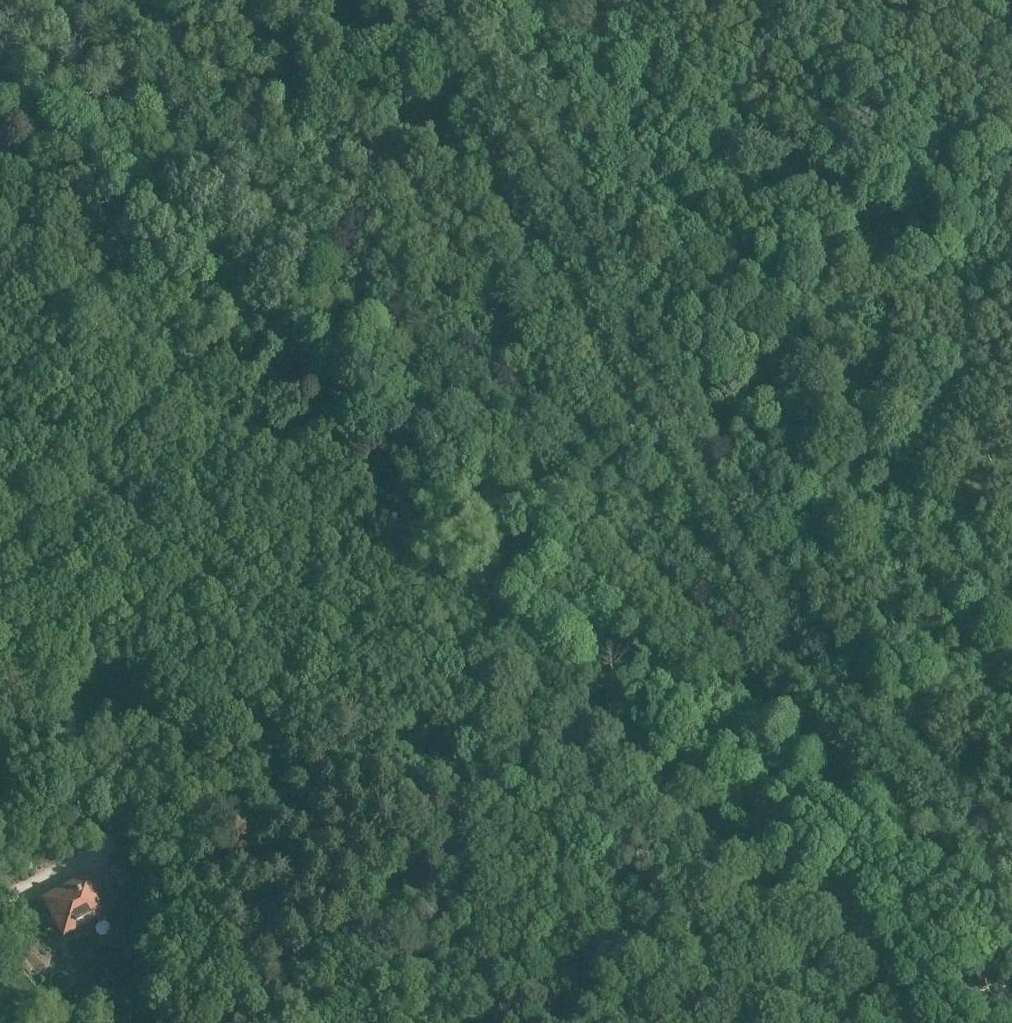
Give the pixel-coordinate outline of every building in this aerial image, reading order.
[(138,857),(136,858),(134,855),(108,870),(122,891),(163,865),(154,843),(149,846),(144,837),(131,845),(138,857)] [(44,901),(59,929),(102,908),(87,878),(44,901)]
